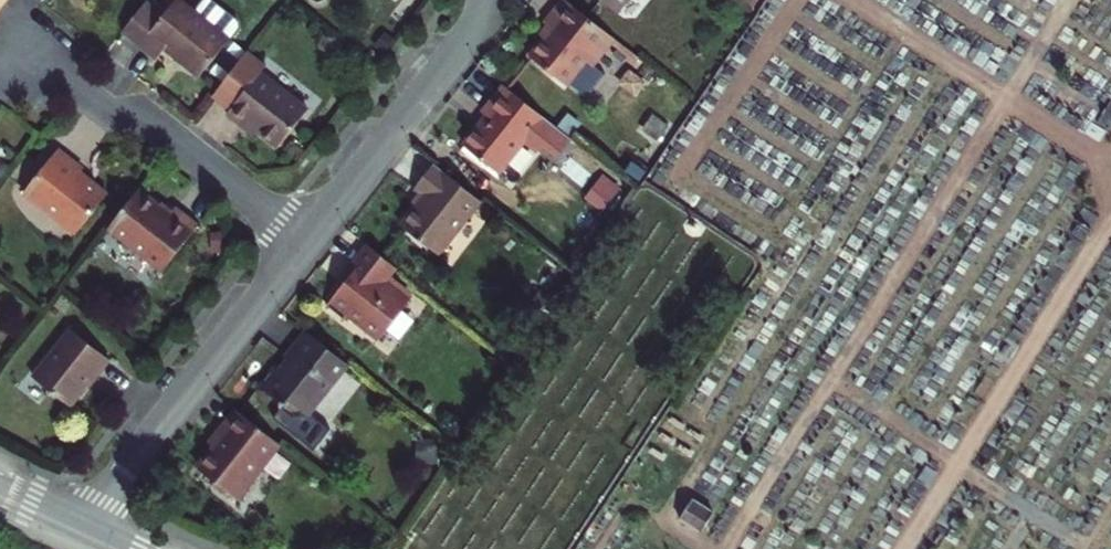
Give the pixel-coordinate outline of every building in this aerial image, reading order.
[(618,18),(633,0),(597,0),(618,18)] [(144,9),(122,38),(156,65),(165,55),(199,83),(237,34),(236,28),(208,5),(195,20),(177,6),(163,24),(144,9)] [(613,45),(564,6),(544,31),(551,37),(529,64),(566,93),(567,91),(577,99),(589,97),(596,88),(595,76),(591,73),(613,45)] [(263,74),(245,60),(211,103),(228,117),(225,121),(240,133),(244,129),(276,154),(306,117),(258,80),(263,74)] [(572,148),(504,95),(481,121),(486,126),(463,153),(500,183),(525,150),(538,160),(543,154),(559,166),(572,148)] [(56,154),(25,195),(76,236),(106,200),(81,180),(84,177),(56,154)] [(482,210),(434,172),(415,194),(425,203),(401,233),(439,263),(482,210)] [(598,174),(585,196),(605,207),(617,185),(598,174)] [(137,197),(107,237),(163,280),(199,234),(176,216),(170,222),(137,197)] [(393,277),(364,254),(344,277),(350,282),(324,314),(341,328),(345,324),(375,349),(407,310),(383,290),(393,277)] [(73,337),(37,383),(72,410),(96,381),(98,382),(111,367),(73,337)] [(307,423),(347,371),(306,339),(285,365),(289,368),(284,375),(277,370),(260,392),(276,407),(280,415),(291,424),(307,423)] [(280,452),(237,418),(223,437),(227,440),(200,475),(239,505),(280,452)] [(697,494),(684,517),(706,531),(720,508),(697,494)]
